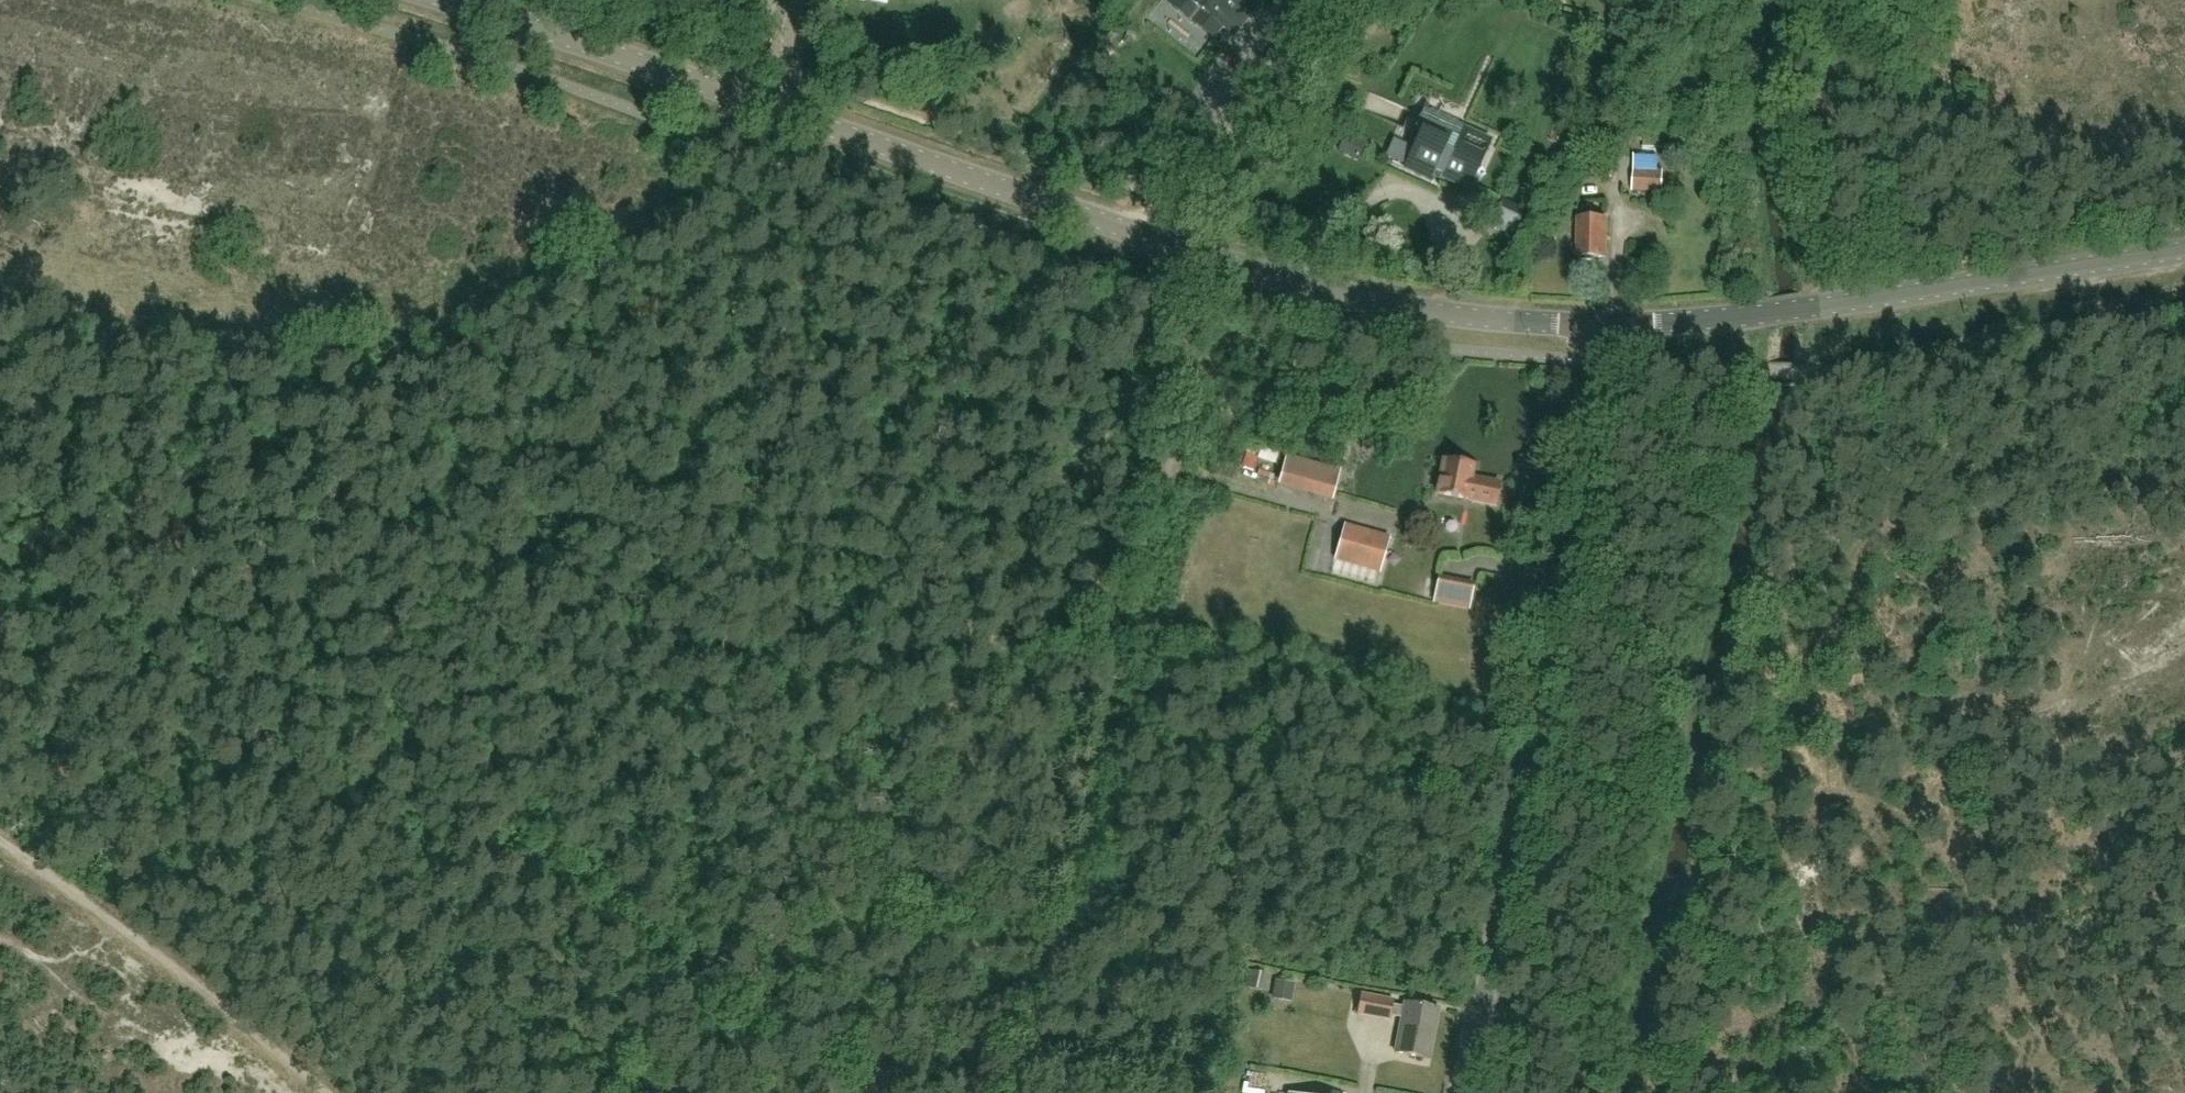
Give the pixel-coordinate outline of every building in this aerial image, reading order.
[(1208,35),(1213,39),(1221,28),(1233,37),(1251,14),(1233,0),(1172,0),(1168,5),(1173,8),(1208,35)] [(1414,146),(1404,168),(1431,180),(1435,172),(1469,188),(1489,144),(1423,114),(1425,110),(1423,109),(1408,143),(1414,146)] [(1634,193),(1664,194),(1665,171),(1659,170),(1659,157),(1635,157),(1634,193)] [(1512,235),(1517,223),(1497,214),(1492,226),(1512,235)] [(1578,258),(1607,259),(1608,220),(1578,220),(1578,258)] [(1334,498),(1339,474),(1287,462),(1282,485),(1334,498)] [(1497,506),(1501,484),(1471,479),(1473,467),(1445,462),(1439,497),(1497,506)] [(1337,558),(1380,570),(1391,537),(1347,525),(1337,558)] [(1638,569),(1645,570),(1647,562),(1640,561),(1638,569)] [(1442,580),(1436,605),(1476,614),(1482,589),(1442,580)] [(1393,1051),(1429,1058),(1439,1009),(1416,1004),(1415,1009),(1392,1004),(1393,1000),(1360,993),(1356,1014),(1389,1021),(1390,1015),(1400,1017),(1393,1051)]
